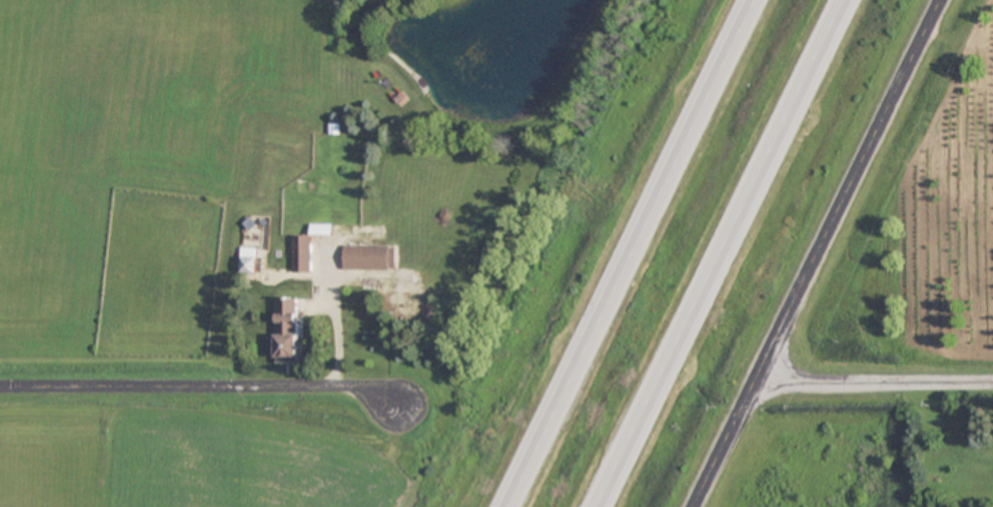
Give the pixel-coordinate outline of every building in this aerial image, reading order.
[(312,272),(312,235),(293,235),(293,272),(312,272)] [(396,269),(396,246),(345,246),(345,269),(396,269)] [(257,247),(241,247),(241,271),(257,271),(257,247)] [(278,297),(278,361),(302,361),(302,297),(278,297)]
